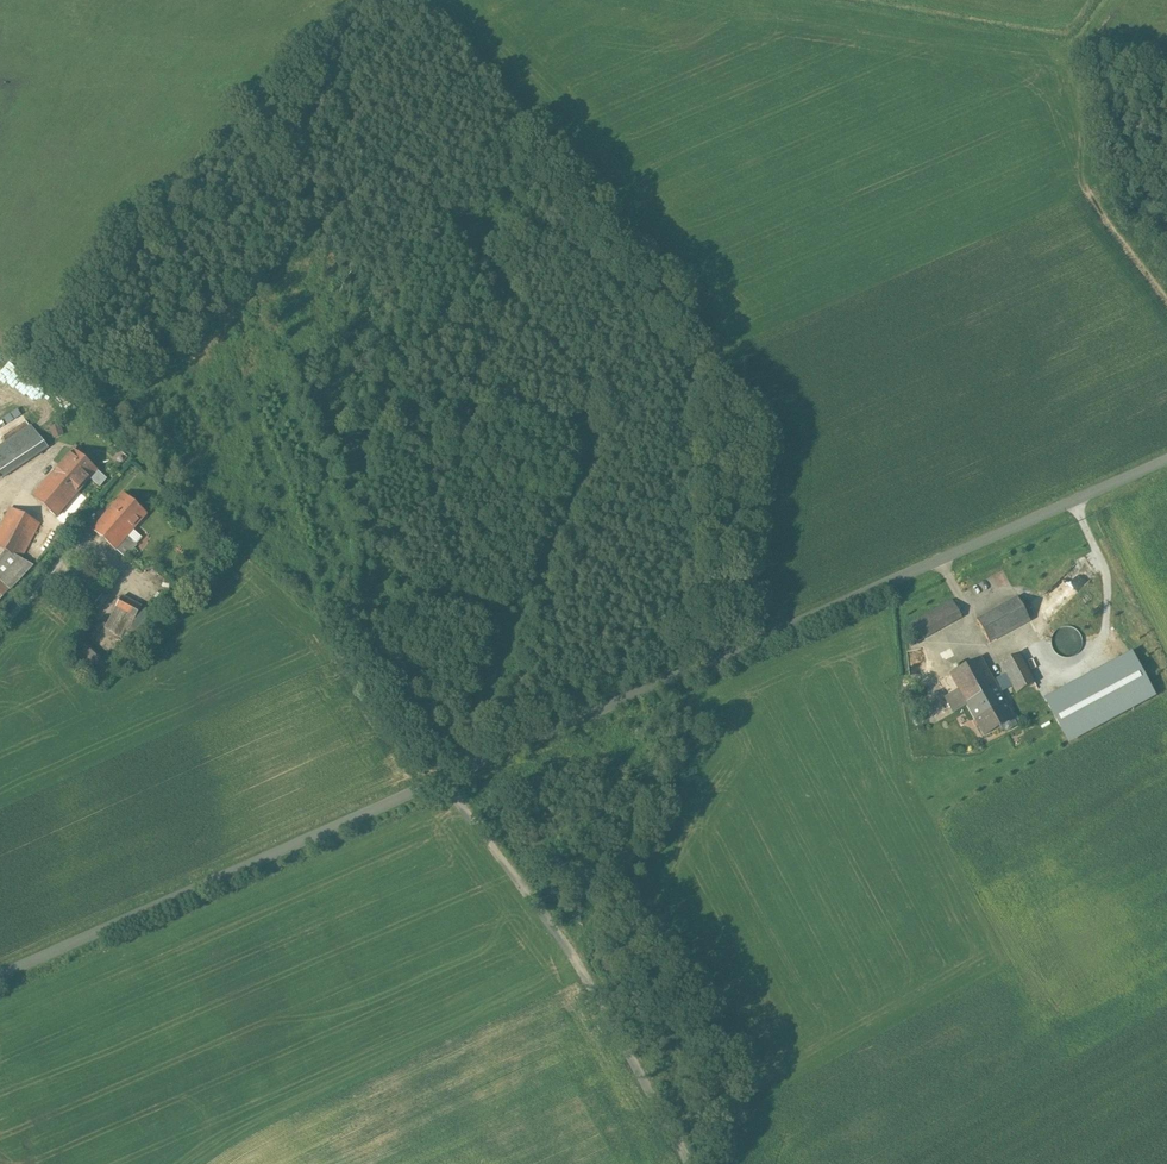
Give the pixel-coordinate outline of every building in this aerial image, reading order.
[(32,378),(31,379),(14,365),(5,375),(36,400),(45,389),(32,378)] [(0,446),(0,476),(2,478),(48,447),(38,435),(31,425),(0,446)] [(59,425),(51,428),(54,435),(62,432),(59,425)] [(73,449),(58,467),(81,488),(90,478),(97,470),(73,449)] [(81,488),(58,467),(48,478),(72,499),(81,488)] [(107,479),(97,470),(90,478),(100,487),(107,479)] [(48,478),(32,496),(56,517),(72,499),(48,478)] [(124,493),(103,517),(126,537),(128,536),(147,514),(124,493)] [(0,527),(0,548),(6,551),(21,559),(40,523),(11,507),(0,527)] [(126,537),(103,517),(92,529),(116,549),(126,537)] [(126,537),(116,549),(125,557),(137,544),(128,536),(126,537)] [(10,589),(32,565),(32,564),(21,559),(6,551),(0,558),(0,599),(10,589)] [(168,598),(157,592),(150,604),(160,610),(164,604),(168,598)] [(906,617),(910,624),(952,600),(948,594),(906,617)] [(142,607),(122,596),(111,616),(143,635),(153,616),(149,614),(143,625),(135,620),(142,607)] [(1017,598),(977,620),(989,642),(1030,620),(1017,598)] [(952,600),(910,624),(919,640),(961,616),(952,600)] [(143,607),(143,608),(142,607),(135,620),(143,625),(149,614),(150,611),(143,607)] [(1052,638),(1051,641),(1051,644),(1052,647),(1053,650),(1055,653),(1058,655),(1060,656),(1063,657),(1066,658),(1069,658),(1072,657),(1075,655),(1078,653),(1080,651),(1081,648),(1082,645),(1082,642),(1082,639),(1081,636),(1080,633),(1077,631),(1075,629),(1072,628),(1069,627),(1066,627),(1063,627),(1060,628),(1057,630),(1055,632),(1053,635),(1052,638)] [(100,661),(81,642),(72,656),(90,676),(100,661)] [(1036,644),(1019,653),(1035,683),(1042,697),(1060,687),(1036,644)] [(1044,699),(1068,743),(1156,696),(1132,651),(1044,699)] [(1019,653),(1001,663),(1017,693),(1035,683),(1019,653)] [(980,657),(951,673),(961,693),(951,699),(956,709),(967,703),(996,687),(980,657)] [(996,687),(967,703),(985,736),(1014,719),(996,687)] [(921,699),(908,700),(909,711),(922,709),(921,699)]
